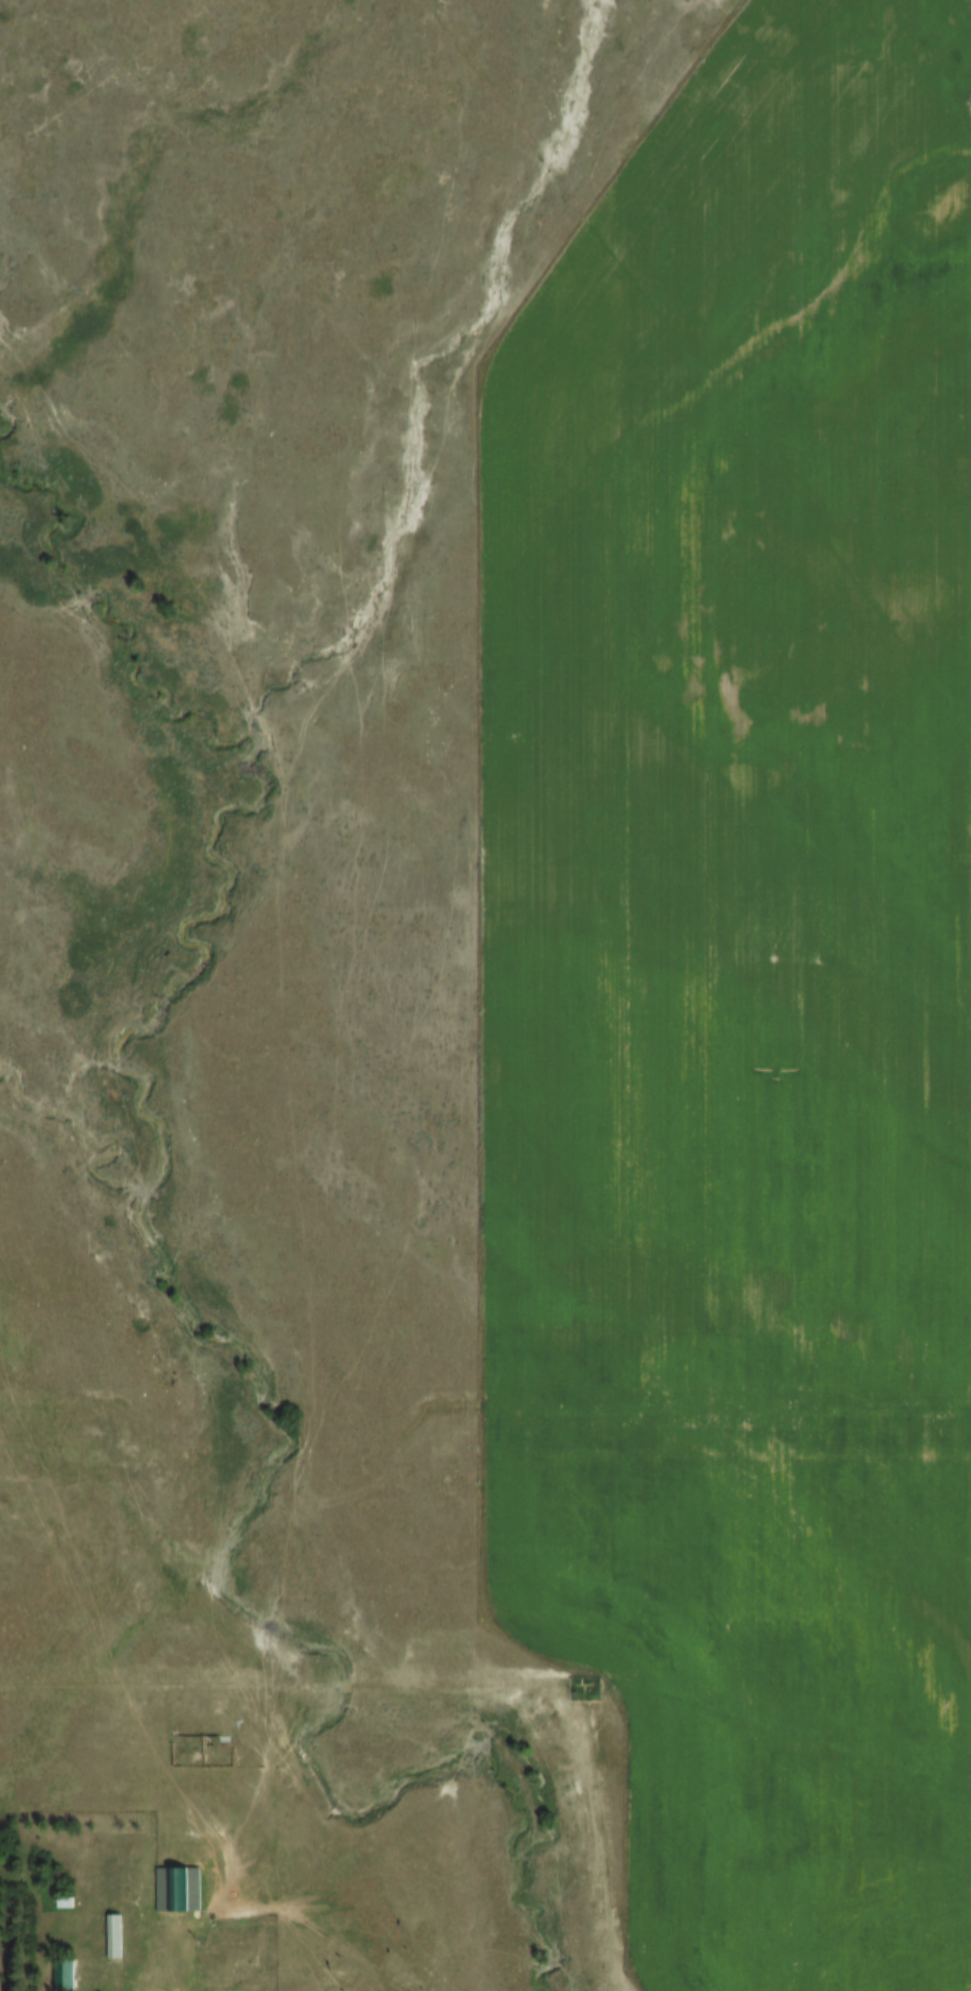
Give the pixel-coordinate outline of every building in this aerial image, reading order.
[(155,1910),(186,1910),(186,1895),(194,1895),(194,1885),(187,1885),(187,1881),(179,1881),(179,1870),(173,1870),(173,1868),(156,1868),(155,1910)] [(107,1915),(107,1959),(121,1959),(121,1915),(107,1915)] [(52,1990),(73,1990),(73,1961),(52,1961),(52,1990)]
